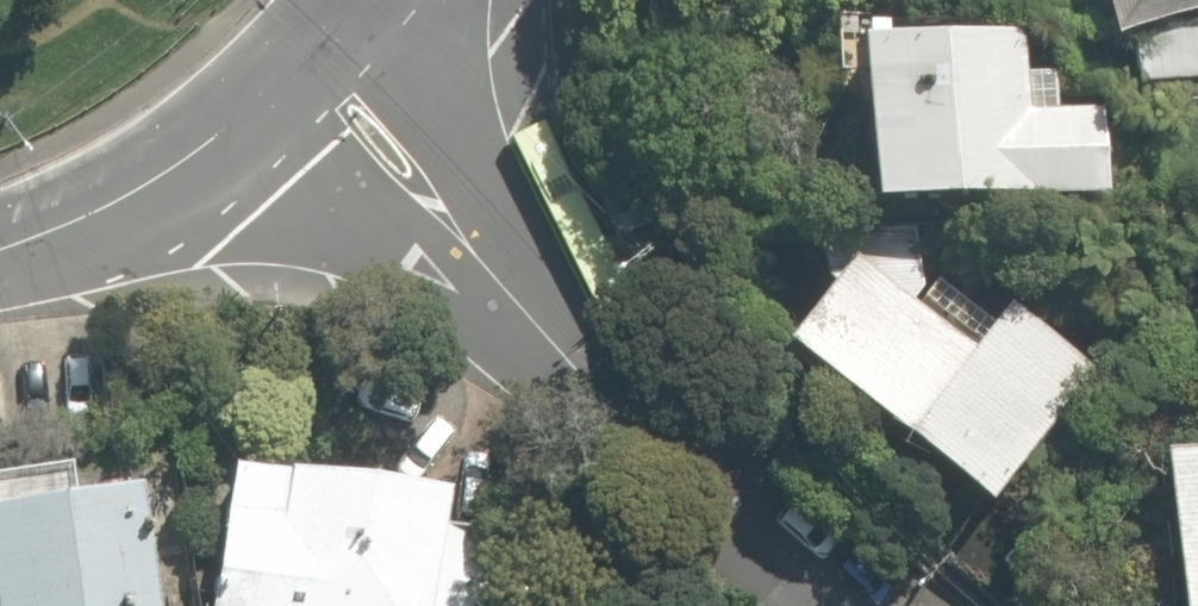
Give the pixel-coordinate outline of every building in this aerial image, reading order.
[(1088,15),(1156,0),(1085,0),(1088,15)] [(1014,20),(838,18),(836,200),(1086,203),(1086,126),(1013,126),(1014,20)] [(1121,24),(1121,66),(1197,66),(1197,25),(1121,24)] [(960,505),(1079,358),(989,286),(940,346),(890,306),(910,281),(846,230),(757,341),(960,505)] [(1148,605),(1197,605),(1197,443),(1144,445),(1148,605)] [(0,478),(0,605),(146,605),(115,455),(0,478)] [(197,470),(192,605),(400,605),(405,478),(197,470)]
